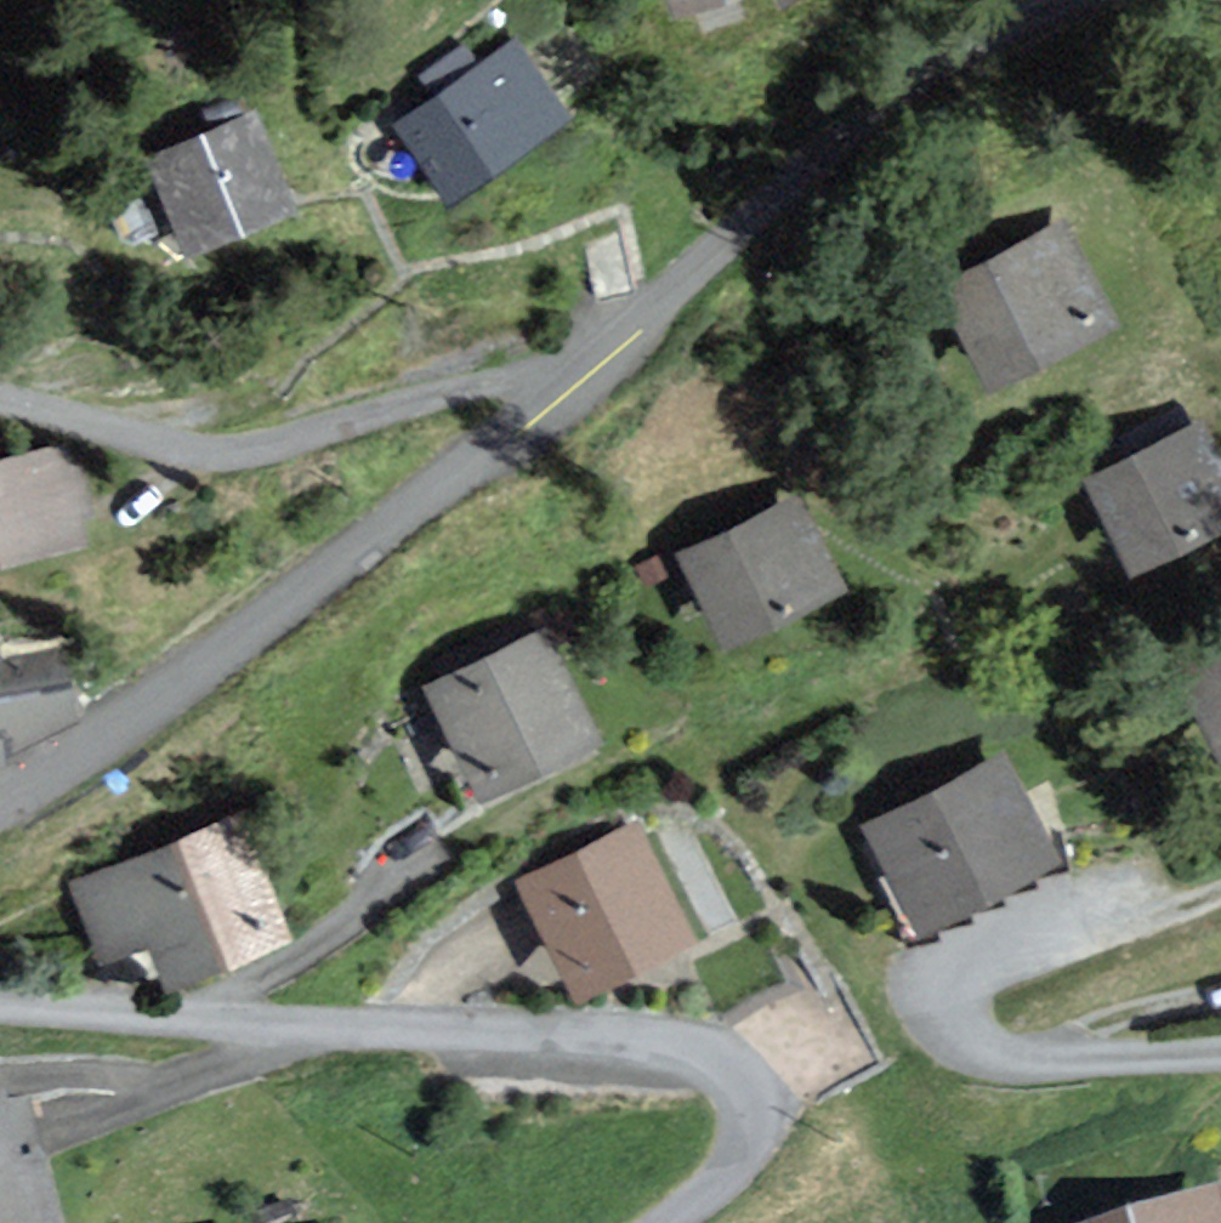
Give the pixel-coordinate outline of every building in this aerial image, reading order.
[(678,8),(703,0),(676,0),(678,8)] [(516,44),(400,125),(450,197),(567,116),(516,44)] [(252,116),(151,160),(190,247),(290,204),(252,116)] [(1064,217),(936,284),(990,386),(1117,320),(1064,217)] [(1084,473),(1136,573),(1220,530),(1220,449),(1202,412),(1084,473)] [(85,541),(66,448),(0,462),(0,559),(85,541)] [(803,491),(677,551),(725,650),(851,590),(803,491)] [(546,624),(421,682),(477,801),(602,743),(546,624)] [(1172,661),(1220,759),(1220,638),(1172,661)] [(12,755),(10,741),(78,717),(61,655),(0,661),(0,757),(12,755)] [(861,827),(918,936),(1063,861),(1006,752),(861,827)] [(169,981),(293,929),(242,808),(68,881),(99,956),(150,935),(169,981)] [(637,817),(518,877),(581,999),(700,939),(637,817)] [(1117,1222),(1220,1222),(1220,1193),(1117,1222)]
